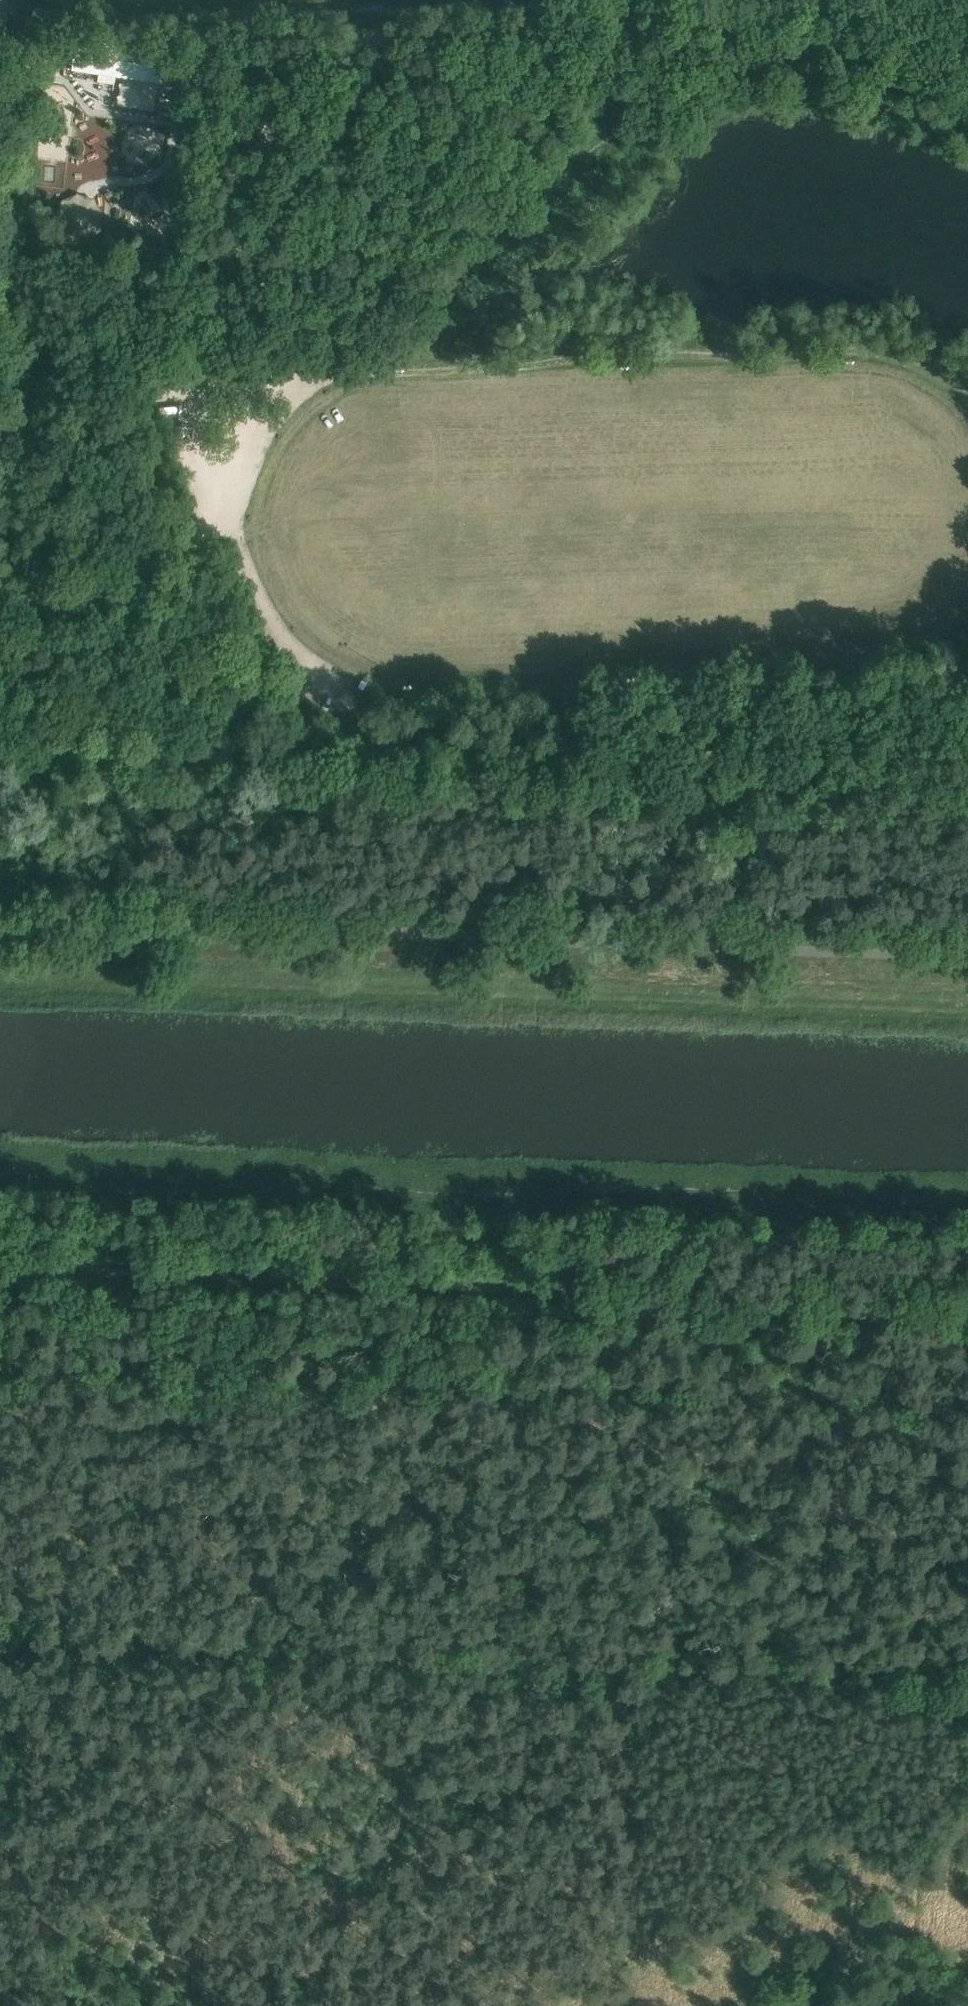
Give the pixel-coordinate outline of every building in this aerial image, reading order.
[(78,38),(73,70),(166,83),(171,52),(78,38)] [(132,101),(135,88),(110,83),(107,96),(132,101)] [(91,127),(87,152),(112,155),(115,130),(91,127)]
